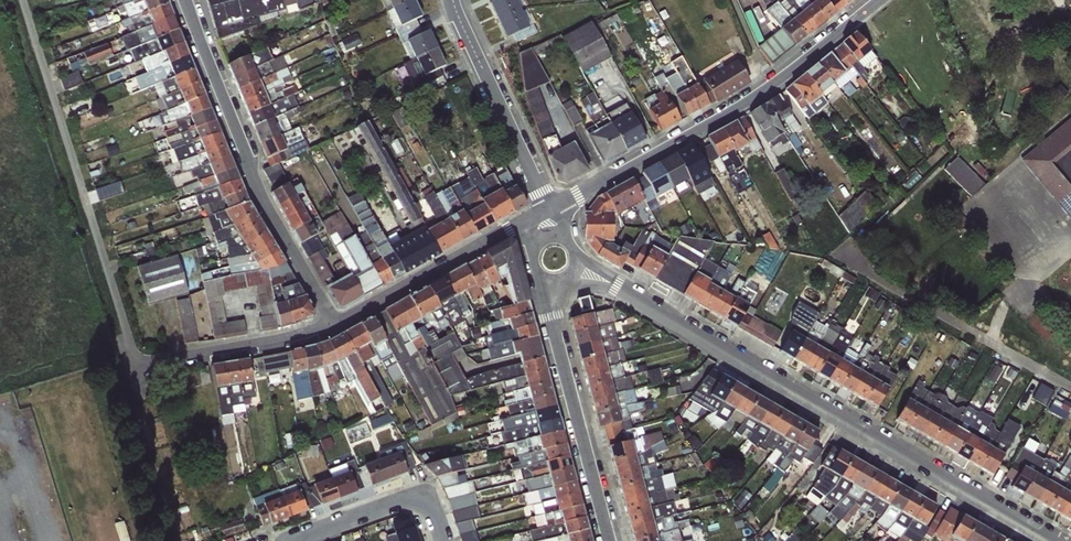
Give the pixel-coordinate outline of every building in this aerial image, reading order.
[(122,6),(128,19),(168,4),(166,0),(138,0),(122,6)] [(217,40),(246,30),(249,36),(262,31),(260,25),(320,3),(319,0),(206,0),(217,40)] [(387,12),(412,0),(381,0),(387,12)] [(387,12),(398,37),(419,27),(415,20),(422,16),(415,0),(412,0),(387,12)] [(489,1),(506,37),(514,34),(518,40),(535,32),(519,0),(491,0),(489,1)] [(795,46),(806,37),(779,3),(776,0),(761,0),(767,8),(765,11),(779,29),(795,46)] [(806,37),(816,28),(793,0),(783,0),(779,3),(806,37)] [(816,28),(824,22),(807,0),(793,0),(816,28)] [(824,22),(835,14),(824,0),(807,0),(824,22)] [(835,14),(845,5),(841,0),(824,0),(835,14)] [(168,4),(128,19),(134,31),(173,16),(168,4)] [(173,16),(134,31),(121,37),(126,52),(128,51),(178,30),(173,16)] [(593,20),(563,35),(581,72),(612,57),(593,20)] [(419,27),(398,37),(410,61),(438,50),(429,31),(422,34),(419,27)] [(795,46),(779,29),(757,47),(771,65),(795,46)] [(178,30),(128,51),(133,64),(141,61),(184,43),(178,30)] [(841,44),(863,69),(876,57),(855,33),(841,44)] [(346,48),(362,44),(359,35),(343,38),(346,48)] [(84,49),(87,64),(113,57),(109,42),(84,49)] [(184,43),(141,61),(147,74),(149,72),(189,56),(184,43)] [(227,66),(232,78),(272,61),(271,57),(277,55),(274,49),(278,47),(276,43),(227,66)] [(863,69),(841,44),(816,65),(833,85),(835,83),(838,88),(852,77),(855,81),(859,78),(862,82),(869,76),(863,69)] [(438,50),(410,61),(422,84),(441,75),(438,69),(446,66),(438,50)] [(70,56),(73,69),(84,67),(81,54),(70,56)] [(189,56),(149,72),(153,86),(160,83),(194,69),(189,56)] [(232,78),(237,90),(286,68),(281,56),(272,61),(232,78)] [(697,84),(708,104),(748,82),(737,61),(697,84)] [(708,104),(697,84),(686,63),(684,63),(678,66),(684,77),(680,79),(697,111),(708,104)] [(803,75),(821,95),(833,85),(816,65),(803,75)] [(237,90),(242,103),(281,85),(283,84),(282,79),(289,76),(286,68),(237,90)] [(194,69),(160,83),(166,96),(199,82),(194,69)] [(80,70),(61,77),(65,89),(84,82),(80,70)] [(697,111),(680,79),(677,74),(666,79),(661,73),(654,77),(661,91),(680,121),(697,111)] [(821,95),(803,75),(785,90),(796,104),(801,100),(805,104),(799,109),(807,120),(827,103),(821,95)] [(199,82),(166,96),(155,100),(162,113),(205,96),(199,82)] [(242,103),(247,114),(292,96),(297,93),(294,85),(284,90),(281,85),(242,103)] [(680,121),(661,91),(643,100),(660,132),(680,121)] [(625,152),(605,114),(592,93),(579,100),(592,124),(584,129),(588,141),(602,165),(625,152)] [(766,103),(788,141),(798,156),(803,153),(799,148),(802,146),(793,133),(801,128),(778,95),(766,103)] [(205,96),(162,113),(158,114),(160,119),(155,121),(158,128),(174,122),(210,109),(205,96)] [(247,114),(253,127),(295,109),(298,108),(292,96),(247,114)] [(566,103),(573,124),(581,122),(574,101),(566,103)] [(605,114),(625,152),(646,140),(626,103),(605,114)] [(788,141),(766,103),(748,115),(766,144),(768,143),(771,148),(779,143),(781,146),(788,141)] [(960,207),(1015,279),(1049,285),(1070,266),(1070,103),(960,207)] [(210,109),(174,122),(176,127),(163,132),(165,139),(215,122),(210,109)] [(253,127),(260,144),(291,130),(286,120),(298,115),(295,109),(253,127)] [(721,129),(735,152),(747,146),(751,153),(760,148),(743,117),(721,129)] [(215,122),(165,139),(169,150),(176,148),(220,133),(215,122)] [(375,136),(368,122),(357,128),(365,141),(375,136)] [(260,144),(268,167),(278,164),(309,150),(298,127),(291,130),(260,144)] [(735,152),(721,129),(706,137),(711,145),(702,150),(709,163),(725,154),(734,171),(743,166),(735,152)] [(220,133),(176,148),(178,153),(174,155),(175,156),(170,157),(172,164),(225,146),(220,133)] [(383,150),(375,136),(365,141),(372,155),(383,150)] [(565,184),(589,171),(573,142),(547,156),(556,182),(565,184)] [(225,146),(172,164),(175,177),(193,170),(230,157),(225,146)] [(391,164),(383,150),(372,155),(380,169),(391,164)] [(674,152),(659,162),(672,187),(688,178),(674,152)] [(457,158),(467,178),(495,224),(514,213),(491,173),(482,155),(474,160),(478,167),(474,169),(465,153),(457,158)] [(230,157),(193,170),(195,177),(190,178),(192,183),(234,168),(230,157)] [(672,187),(659,162),(632,178),(644,198),(653,192),(655,197),(672,187)] [(262,170),(274,191),(288,183),(278,164),(268,167),(262,170)] [(398,177),(391,164),(380,169),(388,183),(398,177)] [(503,166),(491,173),(514,213),(526,206),(503,166)] [(234,168),(192,183),(182,187),(185,193),(192,191),(194,195),(239,180),(234,168)] [(406,191),(398,177),(388,183),(395,197),(406,191)] [(270,194),(278,206),(304,191),(297,178),(288,183),(274,191),(270,194)] [(467,178),(450,188),(476,235),(495,224),(467,178)] [(644,198),(632,178),(605,194),(615,211),(617,216),(645,200),(644,198)] [(239,180),(194,195),(189,196),(193,207),(202,206),(244,192),(239,180)] [(440,254),(460,243),(434,196),(429,188),(419,193),(434,219),(416,228),(416,229),(423,240),(429,237),(440,254)] [(441,192),(434,196),(460,243),(476,235),(450,188),(442,193),(441,192)] [(366,234),(393,281),(404,275),(374,218),(358,190),(345,196),(366,234)] [(278,206),(285,219),(311,204),(304,191),(278,206)] [(414,205),(406,191),(395,197),(403,211),(414,205)] [(244,192),(202,206),(205,217),(207,217),(248,203),(244,192)] [(839,213),(847,225),(857,218),(856,216),(875,202),(869,193),(839,213)] [(615,211),(605,194),(598,198),(585,212),(613,212),(615,211)] [(248,203),(207,217),(211,229),(201,233),(202,238),(213,235),(254,213),(248,203)] [(285,219),(292,232),(317,217),(311,204),(285,219)] [(421,219),(414,205),(403,211),(411,225),(421,219)] [(341,261),(362,298),(382,287),(356,240),(354,236),(352,236),(339,211),(321,223),(324,230),(341,261)] [(613,241),(613,212),(585,212),(586,240),(587,242),(608,242),(613,241)] [(254,213),(213,235),(216,244),(234,239),(260,223),(254,213)] [(374,218),(404,275),(423,264),(414,247),(410,239),(398,245),(381,214),(374,218)] [(321,223),(317,217),(292,232),(303,251),(318,243),(316,236),(324,230),(321,223)] [(240,247),(265,232),(260,223),(234,239),(216,244),(218,251),(226,248),(240,247)] [(642,230),(629,252),(630,252),(624,262),(638,270),(652,246),(667,255),(672,246),(656,237),(657,235),(650,232),(649,233),(642,230)] [(247,257),(272,242),(265,232),(240,247),(226,248),(228,258),(247,257)] [(356,240),(382,287),(393,281),(366,234),(356,240)] [(414,247),(423,264),(440,254),(429,237),(414,247)] [(667,255),(668,256),(654,279),(682,295),(695,272),(696,273),(704,259),(713,242),(678,237),(672,246),(667,255)] [(255,263),(277,251),(272,242),(247,257),(228,258),(229,267),(241,266),(255,263)] [(513,244),(508,242),(496,248),(509,275),(519,270),(513,244)] [(608,242),(587,242),(597,256),(604,244),(612,244),(608,242)] [(604,244),(597,256),(621,269),(624,262),(630,252),(629,252),(621,248),(621,249),(612,244),(604,244)] [(652,246),(638,270),(654,279),(668,256),(667,255),(652,246)] [(509,275),(496,248),(486,254),(499,281),(505,278),(509,275)] [(318,252),(348,305),(362,298),(341,261),(333,266),(323,249),(318,252)] [(277,251),(255,263),(259,271),(275,269),(284,263),(277,251)] [(348,305),(318,252),(307,259),(336,308),(341,309),(348,305)] [(137,266),(148,304),(190,292),(180,254),(137,266)] [(499,281),(486,254),(475,260),(489,286),(492,285),(499,281)] [(704,259),(696,273),(710,281),(718,267),(704,259)] [(489,286),(475,260),(465,265),(475,286),(479,292),(489,286)] [(475,286),(465,265),(452,272),(463,293),(466,291),(475,286)] [(725,271),(718,267),(710,281),(709,283),(721,290),(722,291),(727,282),(721,278),(725,271)] [(519,270),(509,275),(516,296),(526,293),(519,270)] [(735,297),(749,305),(758,289),(748,283),(754,273),(751,271),(744,282),(735,297)] [(463,293),(452,272),(442,278),(453,298),(459,294),(463,293)] [(695,272),(682,295),(696,304),(709,283),(710,281),(696,273),(695,272)] [(516,296),(509,275),(505,278),(505,284),(506,287),(502,288),(510,306),(518,303),(516,296)] [(453,298),(442,278),(427,286),(439,307),(453,298)] [(735,297),(744,282),(737,279),(728,294),(735,298),(735,297)] [(502,286),(499,281),(492,285),(495,290),(502,286)] [(709,283),(696,304),(709,311),(721,290),(709,283)] [(439,307),(427,286),(408,297),(420,319),(440,309),(439,307)] [(486,307),(486,306),(479,292),(475,286),(466,291),(477,312),(486,307)] [(500,308),(503,308),(499,300),(491,304),(487,295),(492,292),(489,286),(479,292),(486,306),(486,307),(488,312),(492,311),(500,308)] [(721,290),(709,311),(723,319),(735,298),(728,294),(722,291),(721,290)] [(528,301),(526,293),(516,296),(518,303),(528,301)] [(453,298),(464,318),(471,314),(459,294),(453,298)] [(177,299),(185,342),(201,339),(192,296),(177,299)] [(299,323),(313,319),(315,313),(304,296),(295,299),(299,323)] [(420,319),(408,297),(398,303),(411,325),(420,319)] [(588,297),(577,300),(581,317),(593,314),(588,297)] [(735,298),(723,319),(737,327),(745,312),(748,306),(749,305),(735,297),(735,298)] [(464,318),(453,298),(439,307),(440,309),(449,325),(452,333),(461,348),(472,344),(464,330),(462,331),(459,326),(466,322),(464,318)] [(299,323),(295,299),(283,302),(288,327),(299,323)] [(531,313),(528,301),(518,303),(510,306),(503,308),(500,308),(504,321),(508,320),(531,313)] [(792,359),(816,320),(822,307),(814,302),(810,308),(798,302),(798,301),(791,313),(790,323),(795,325),(779,352),(792,359)] [(288,327),(283,302),(274,305),(279,329),(288,327)] [(411,325),(398,303),(384,311),(396,333),(411,325)] [(745,312),(752,316),(756,310),(748,306),(745,312)] [(504,321),(500,308),(492,311),(495,323),(504,321)] [(440,309),(420,319),(424,325),(434,344),(438,341),(429,326),(436,322),(440,330),(449,325),(440,309)] [(609,309),(593,314),(596,328),(613,324),(615,323),(611,309),(609,309)] [(396,333),(384,311),(372,318),(386,341),(392,355),(396,362),(427,420),(431,426),(442,420),(456,413),(454,407),(450,396),(424,349),(409,357),(396,333)] [(745,312),(737,327),(772,348),(781,332),(752,316),(745,312)] [(534,325),(531,313),(508,320),(510,331),(511,331),(515,330),(534,325)] [(581,317),(570,320),(574,334),(596,328),(593,314),(581,317)] [(386,341),(372,318),(359,325),(370,343),(373,349),(386,341)] [(816,320),(792,359),(804,366),(832,319),(829,318),(824,325),(816,320)] [(832,319),(804,366),(815,373),(847,320),(844,318),(840,325),(836,323),(837,322),(832,319)] [(847,320),(815,373),(828,380),(847,348),(853,339),(849,336),(856,322),(850,318),(847,320)] [(420,319),(411,325),(415,331),(424,325),(420,319)] [(488,336),(510,331),(508,320),(504,321),(495,323),(485,325),(488,336)] [(452,333),(449,325),(440,330),(436,322),(429,326),(438,341),(452,333)] [(613,324),(596,328),(600,341),(616,337),(613,324)] [(370,343),(359,325),(343,334),(354,353),(370,343)] [(415,331),(411,325),(396,333),(409,357),(424,349),(434,344),(424,325),(415,331)] [(537,337),(534,325),(515,330),(518,341),(537,337)] [(596,328),(574,334),(577,347),(600,341),(596,328)] [(478,329),(471,331),(473,340),(480,338),(478,329)] [(518,341),(515,330),(511,331),(510,331),(488,336),(484,337),(487,349),(511,343),(518,341)] [(465,392),(471,390),(465,380),(456,363),(466,358),(461,348),(452,333),(438,341),(434,344),(424,349),(450,396),(465,392)] [(354,353),(343,334),(328,342),(337,363),(354,353)] [(540,348),(537,337),(518,341),(511,343),(514,355),(518,353),(540,348)] [(617,344),(616,337),(600,341),(603,354),(619,350),(617,344)] [(373,349),(377,356),(380,361),(392,355),(386,341),(373,349)] [(603,354),(600,341),(577,347),(580,360),(603,354)] [(629,341),(617,344),(619,350),(622,349),(631,347),(629,341)] [(337,363),(328,342),(315,346),(323,369),(337,363)] [(361,365),(385,407),(393,403),(369,360),(377,356),(373,349),(370,343),(354,353),(360,365),(361,365)] [(498,359),(514,355),(511,343),(487,349),(481,351),(483,359),(487,358),(488,362),(498,359)] [(858,354),(841,387),(851,393),(873,357),(867,354),(870,346),(865,343),(858,354)] [(323,369),(315,346),(302,350),(306,371),(307,373),(323,369)] [(542,357),(540,348),(518,353),(521,363),(542,357)] [(847,348),(828,380),(841,387),(858,354),(847,348)] [(626,363),(622,349),(619,350),(603,354),(607,368),(620,364),(626,363)] [(306,371),(302,350),(289,353),(292,369),(293,374),(306,371)] [(292,369),(289,353),(262,358),(265,374),(292,369)] [(337,363),(343,377),(347,385),(356,379),(369,403),(374,412),(385,407),(361,365),(360,365),(354,353),(337,363)] [(607,368),(603,354),(580,360),(584,373),(607,368)] [(392,355),(380,361),(385,369),(396,362),(392,355)] [(873,357),(851,393),(864,401),(883,366),(880,363),(878,357),(874,355),(873,357)] [(546,371),(542,357),(521,363),(524,376),(546,371)] [(265,374),(262,358),(256,359),(259,378),(265,377),(265,374)] [(249,360),(236,362),(240,384),(253,382),(249,360)] [(240,384),(236,362),(224,364),(228,386),(240,384)] [(988,379),(997,383),(1005,366),(997,362),(988,379)] [(343,377),(337,363),(323,369),(329,393),(342,389),(338,380),(343,377)] [(524,376),(521,363),(493,370),(472,377),(465,380),(471,390),(498,383),(524,376)] [(883,366),(864,401),(876,408),(896,373),(893,371),(894,368),(885,363),(883,366)] [(228,386),(224,364),(211,366),(215,388),(228,386)] [(624,378),(620,364),(607,368),(610,381),(624,378)] [(207,367),(199,368),(202,385),(210,384),(207,367)] [(610,381),(607,368),(584,373),(588,387),(610,381)] [(660,368),(650,370),(653,383),(663,381),(660,368)] [(307,373),(312,398),(329,393),(323,369),(307,373)] [(709,396),(722,375),(712,369),(702,383),(688,399),(709,412),(711,414),(718,409),(722,404),(709,396)] [(306,371),(293,374),(298,401),(306,400),(312,398),(307,373),(306,371)] [(546,371),(524,376),(527,389),(549,383),(546,371)] [(734,383),(722,375),(709,396),(722,404),(734,383)] [(524,376),(498,383),(501,395),(513,392),(527,389),(524,376)] [(629,377),(624,378),(610,381),(614,395),(632,390),(629,377)] [(614,395),(610,381),(588,387),(591,401),(614,395)] [(896,420),(907,427),(928,392),(924,389),(922,383),(918,381),(896,420)] [(253,382),(240,384),(245,406),(251,405),(250,399),(256,398),(253,382)] [(1034,398),(1047,404),(1055,389),(1042,382),(1034,398)] [(552,395),(549,383),(527,389),(530,400),(552,395)] [(747,390),(734,383),(722,404),(734,411),(747,390)] [(240,384),(228,386),(233,415),(246,412),(245,406),(240,384)] [(228,386),(215,388),(221,417),(233,415),(228,386)] [(679,387),(663,389),(665,397),(680,395),(679,387)] [(637,398),(648,397),(647,388),(636,389),(637,398)] [(527,389),(513,392),(514,399),(504,401),(505,407),(506,406),(530,400),(527,389)] [(636,403),(632,390),(614,395),(617,408),(636,403)] [(758,396),(747,390),(734,411),(745,417),(758,396)] [(468,403),(465,392),(450,396),(454,407),(468,403)] [(933,394),(928,392),(907,427),(919,434),(942,395),(939,393),(933,394)] [(555,406),(552,395),(530,400),(533,411),(555,406)] [(617,408),(614,395),(591,401),(595,414),(617,408)] [(946,397),(942,395),(919,434),(932,441),(953,406),(948,403),(946,397)] [(770,403),(758,396),(745,417),(758,425),(770,403)] [(1066,419),(1070,410),(1070,404),(1057,397),(1050,410),(1066,419)] [(316,417),(312,398),(306,400),(309,419),(316,417)] [(533,411),(530,400),(506,406),(509,417),(533,411)] [(636,403),(617,408),(621,422),(629,420),(627,415),(644,410),(642,402),(636,403)] [(781,410),(770,403),(758,425),(769,431),(781,410)] [(725,423),(730,418),(734,411),(722,404),(718,409),(715,416),(725,423)] [(558,419),(555,406),(533,411),(536,425),(558,419)] [(958,409),(953,406),(932,441),(945,448),(967,407),(958,409)] [(979,414),(967,407),(945,448),(956,455),(979,414)] [(617,408),(595,414),(598,428),(604,427),(621,422),(617,408)] [(718,429),(725,423),(715,416),(718,409),(711,414),(709,412),(705,417),(718,429)] [(795,418),(781,410),(769,431),(782,439),(795,418)] [(533,411),(509,417),(506,418),(509,432),(536,425),(533,411)] [(745,417),(734,411),(730,418),(741,425),(743,422),(745,417)] [(980,411),(979,414),(956,455),(967,461),(990,422),(992,418),(980,411)] [(458,420),(456,413),(442,420),(445,426),(458,420)] [(394,423),(389,415),(370,422),(373,431),(394,423)] [(758,425),(745,417),(743,422),(741,425),(735,432),(746,441),(753,432),(758,425)] [(1007,417),(1000,433),(981,469),(992,475),(1020,427),(1007,417)] [(806,425),(795,418),(782,439),(794,446),(806,425)] [(562,431),(558,419),(536,425),(539,436),(562,431)] [(423,430),(431,426),(427,420),(420,424),(423,430)] [(631,430),(629,420),(621,422),(623,432),(631,430)] [(623,432),(621,422),(604,427),(609,447),(626,442),(623,432)] [(993,424),(990,422),(967,461),(981,469),(1000,433),(995,430),(993,424)] [(345,431),(350,444),(370,437),(366,424),(345,431)] [(536,425),(509,432),(504,433),(505,437),(503,438),(505,445),(537,437),(539,436),(536,425)] [(767,436),(769,431),(758,425),(753,432),(746,441),(753,447),(757,449),(758,448),(767,436)] [(818,432),(806,425),(794,446),(806,453),(812,443),(818,432)] [(632,441),(639,439),(636,429),(631,430),(623,432),(626,442),(632,441)] [(562,431),(539,436),(537,437),(541,450),(543,450),(565,444),(562,431)] [(779,444),(782,439),(769,431),(767,436),(758,448),(765,452),(767,450),(772,452),(774,450),(779,444)] [(688,432),(683,435),(690,445),(695,451),(699,447),(695,442),(688,432)] [(632,441),(635,455),(642,453),(662,441),(659,434),(647,440),(646,437),(639,439),(632,441)] [(332,436),(320,443),(324,449),(335,442),(332,436)] [(541,450),(537,437),(505,445),(503,445),(505,452),(512,450),(515,457),(525,455),(541,450)] [(794,446),(782,439),(779,444),(774,450),(781,454),(773,465),(778,469),(790,453),(794,446)] [(626,442),(609,447),(613,461),(635,455),(632,441),(626,442)] [(635,455),(639,468),(647,466),(657,463),(653,455),(667,449),(662,441),(642,453),(635,455)] [(379,452),(382,459),(400,452),(407,472),(416,468),(409,450),(408,451),(405,442),(379,452)] [(812,443),(806,453),(804,457),(812,463),(821,449),(812,443)] [(568,456),(565,444),(543,450),(546,462),(568,456)] [(317,446),(308,446),(308,456),(317,456),(317,446)] [(806,453),(794,446),(790,453),(778,469),(763,488),(769,493),(794,461),(799,464),(804,457),(806,453)] [(840,451),(832,446),(820,466),(824,468),(828,471),(840,451)] [(747,460),(757,449),(753,447),(744,457),(747,460)] [(546,462),(543,450),(541,450),(525,455),(526,458),(507,463),(509,471),(529,466),(545,462),(546,462)] [(852,458),(840,451),(828,471),(827,471),(840,479),(852,458)] [(400,452),(382,459),(389,479),(407,472),(400,452)] [(694,454),(689,456),(697,468),(702,466),(694,454)] [(639,468),(635,455),(613,461),(616,474),(639,468)] [(424,466),(436,478),(457,472),(464,470),(461,456),(424,466)] [(572,469),(568,456),(546,462),(545,462),(548,475),(572,469)] [(1035,502),(1047,509),(1070,468),(1070,457),(1070,456),(1059,474),(1054,471),(1035,502)] [(864,465),(852,458),(840,479),(852,486),(864,465)] [(1036,474),(1024,495),(1035,502),(1054,471),(1057,465),(1045,458),(1036,474)] [(389,479),(382,459),(364,466),(364,467),(371,485),(372,486),(389,479)] [(283,460),(272,465),(275,471),(285,466),(283,460)] [(710,460),(704,467),(712,475),(719,468),(710,460)] [(357,491),(364,488),(357,469),(353,461),(329,470),(332,478),(349,472),(357,491)] [(548,475),(545,462),(529,466),(532,479),(538,477),(548,475)] [(876,472),(864,465),(852,486),(864,493),(876,472)] [(639,468),(642,482),(655,478),(661,477),(659,470),(649,473),(647,466),(639,468)] [(371,485),(364,467),(357,469),(364,488),(371,485)] [(1024,495),(1036,474),(1024,467),(1011,487),(1024,495)] [(642,482),(639,468),(616,474),(619,487),(642,482)] [(828,471),(824,468),(812,488),(825,498),(835,487),(840,479),(827,471),(828,471)] [(1047,509),(1059,516),(1070,495),(1070,468),(1047,509)] [(575,482),(572,469),(548,475),(551,487),(575,482)] [(349,472),(332,478),(340,499),(357,492),(357,491),(349,472)] [(442,488),(459,484),(457,472),(436,478),(442,488)] [(887,478),(876,472),(864,493),(875,500),(887,478)] [(551,487),(548,475),(538,477),(540,483),(534,484),(536,491),(551,487)] [(474,479),(475,489),(491,487),(489,477),(474,479)] [(340,499),(332,478),(314,485),(321,505),(321,506),(340,499)] [(900,485),(887,478),(875,500),(888,507),(900,485)] [(846,495),(852,486),(840,479),(835,487),(825,498),(818,504),(828,514),(830,512),(846,495)] [(296,486),(305,483),(304,480),(279,490),(282,498),(298,492),(296,486)] [(459,484),(442,488),(447,500),(475,493),(472,480),(459,484)] [(578,493),(575,482),(551,487),(554,499),(578,493)] [(642,482),(619,487),(623,500),(646,495),(644,488),(643,486),(642,482)] [(299,491),(306,510),(314,507),(307,488),(305,483),(296,486),(298,492),(299,491)] [(321,505),(314,485),(307,488),(314,507),(321,505)] [(644,488),(646,495),(659,491),(657,485),(644,488)] [(912,492),(900,485),(888,507),(899,514),(912,492)] [(860,499),(864,493),(852,486),(846,495),(830,512),(840,521),(841,520),(860,499)] [(551,487),(536,491),(522,494),(525,506),(532,504),(554,499),(551,487)] [(659,491),(646,495),(649,509),(672,503),(679,501),(678,494),(674,495),(672,488),(659,491)] [(825,498),(812,488),(806,497),(818,504),(825,498)] [(264,504),(282,498),(279,490),(253,500),(263,527),(271,524),(264,504)] [(751,496),(744,490),(733,504),(740,509),(751,496)] [(298,492),(282,498),(289,518),(307,512),(306,510),(299,491),(298,492)] [(924,499),(912,492),(899,514),(911,521),(924,499)] [(581,506),(578,493),(554,499),(557,512),(559,511),(581,506)] [(871,507),(875,500),(864,493),(860,499),(841,520),(846,524),(859,509),(870,520),(875,514),(869,509),(871,507)] [(646,495),(623,500),(627,514),(649,509),(646,495)] [(1059,516),(1070,522),(1070,495),(1059,516)] [(282,498),(264,504),(271,524),(271,525),(289,518),(282,498)] [(554,499),(532,504),(536,517),(557,512),(554,499)] [(936,506),(924,499),(911,521),(924,528),(936,506)] [(875,500),(871,507),(883,514),(888,507),(875,500)] [(675,515),(672,503),(649,509),(653,521),(672,517),(675,515)] [(451,512),(455,524),(472,520),(479,517),(476,505),(451,512)] [(584,517),(581,506),(559,511),(563,523),(584,517)] [(888,507),(883,514),(875,524),(885,533),(887,531),(895,521),(899,514),(888,507)] [(963,516),(950,508),(946,514),(934,534),(946,540),(948,540),(951,537),(963,516)] [(649,509),(627,514),(630,527),(653,521),(649,509)] [(934,534),(946,514),(939,510),(925,534),(931,539),(934,534)] [(557,512),(536,517),(533,518),(536,530),(541,528),(563,523),(559,511),(557,512)] [(895,521),(887,531),(899,538),(907,529),(911,521),(899,514),(895,521)] [(976,523),(963,516),(951,537),(958,540),(965,540),(976,523)] [(587,529),(584,517),(563,523),(566,534),(587,529)] [(673,523),(672,517),(653,521),(656,534),(678,529),(676,523),(676,522),(673,523)] [(741,517),(733,520),(736,529),(744,527),(741,517)] [(395,534),(414,527),(411,518),(392,525),(395,534)] [(459,536),(475,532),(472,520),(455,524),(459,536)] [(688,520),(676,523),(678,529),(689,526),(688,520)] [(240,521),(220,527),(223,536),(243,530),(240,521)] [(653,521),(630,527),(633,540),(656,534),(653,521)] [(911,521),(907,529),(899,538),(897,540),(909,540),(910,540),(916,540),(924,528),(911,521)] [(545,539),(566,534),(563,523),(541,528),(545,539)] [(988,530),(976,523),(965,540),(981,540),(988,530)] [(415,527),(414,527),(395,534),(394,534),(397,540),(420,540),(415,527)] [(541,528),(536,530),(529,532),(533,540),(538,540),(545,539),(541,528)] [(587,529),(566,534),(568,540),(591,540),(587,529)] [(678,529),(656,534),(658,540),(681,540),(678,529)] [(999,537),(988,530),(981,540),(997,540),(999,537)] [(475,532),(459,536),(461,540),(478,540),(475,532)]
